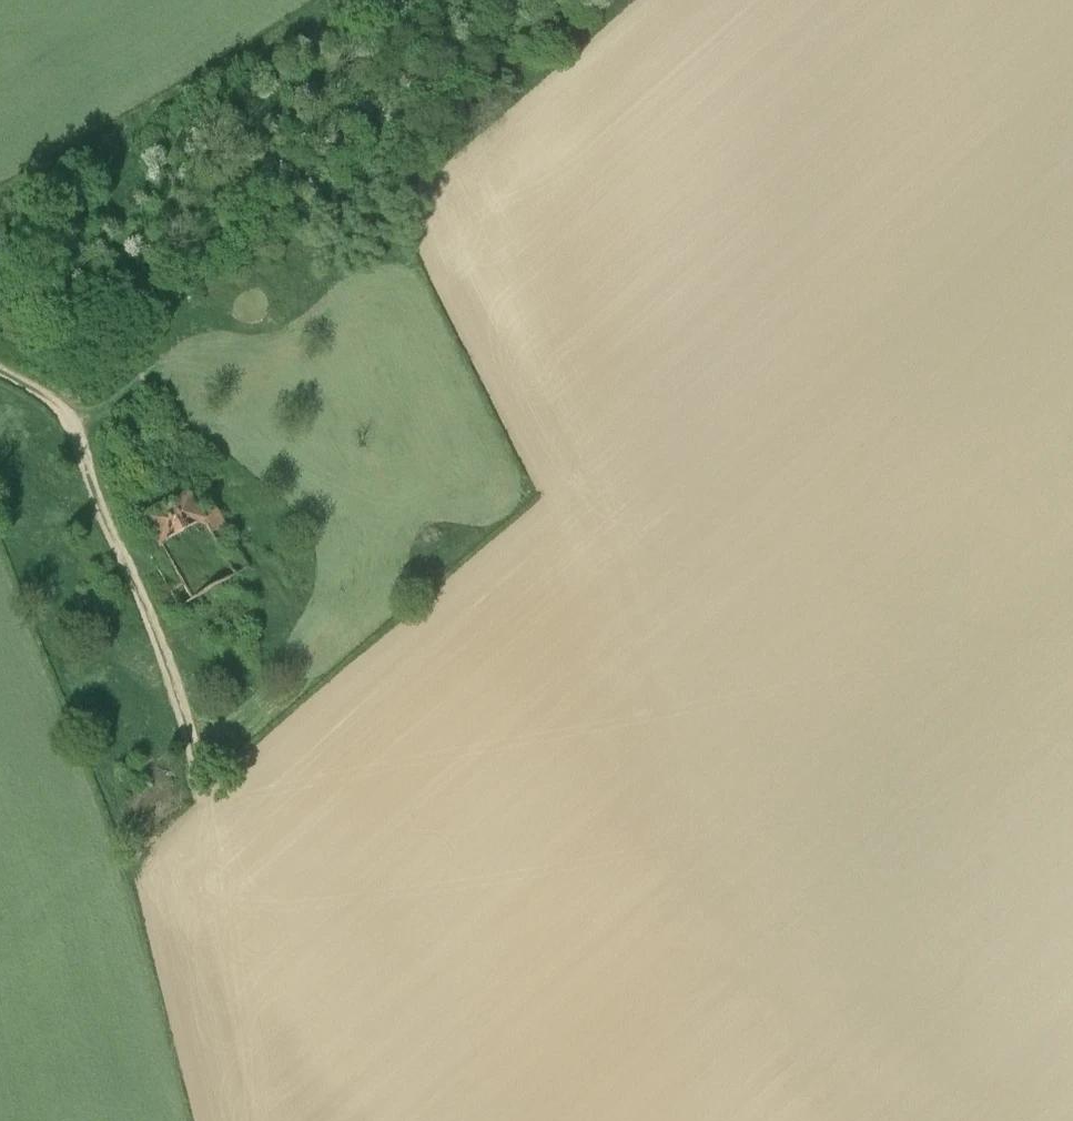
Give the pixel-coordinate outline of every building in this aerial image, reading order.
[(213,507),(200,514),(188,495),(146,519),(157,539),(143,547),(179,608),(249,568),(213,507)]
